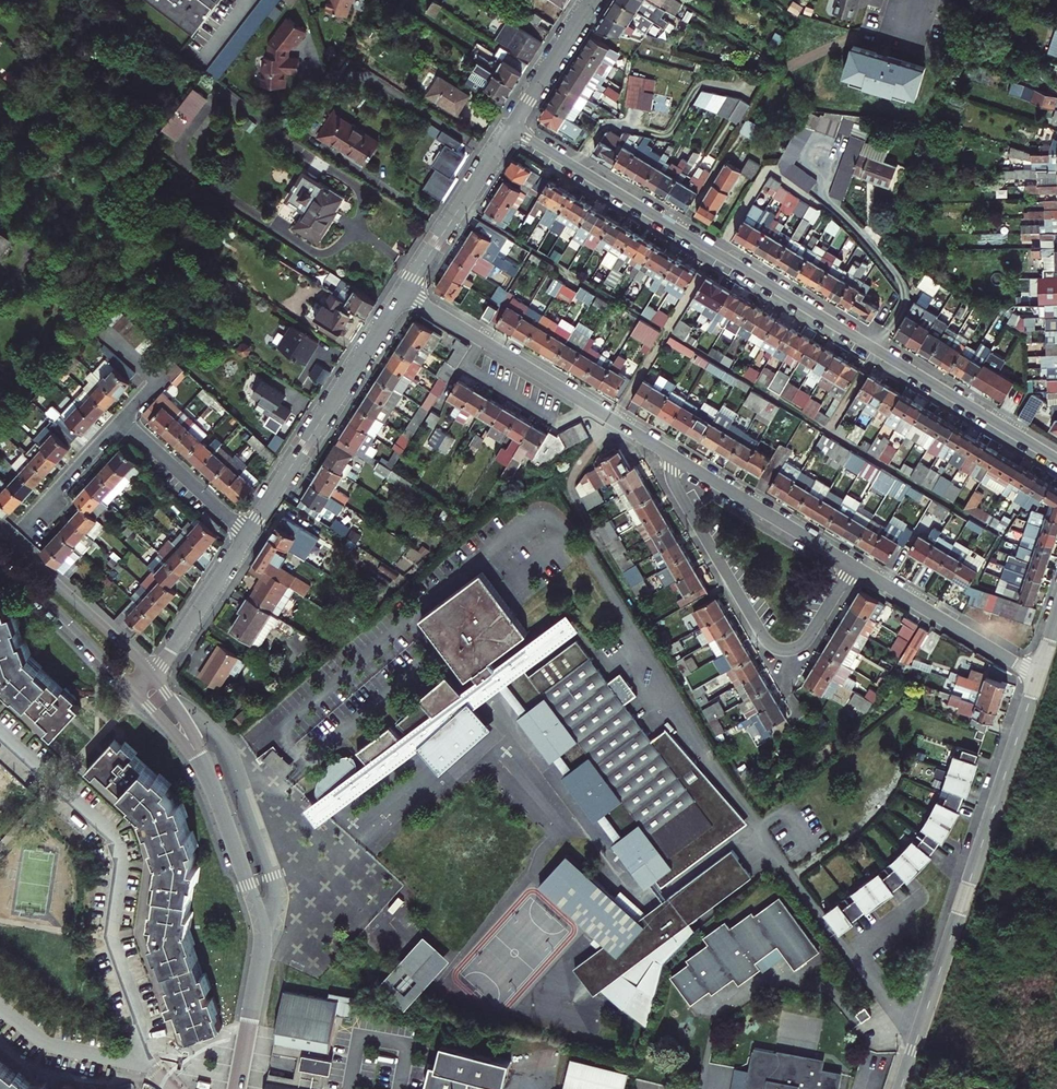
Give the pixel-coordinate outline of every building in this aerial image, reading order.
[(184,20),(187,16),(200,26),(220,0),(158,0),(184,20)] [(257,7),(252,12),(207,71),(219,80),(280,0),(262,0),(257,7)] [(325,12),(346,18),(350,0),(328,0),(325,12)] [(442,5),(435,0),(428,11),(435,16),(442,5)] [(447,1),(456,6),(453,10),(462,16),(473,0),(447,0),(447,1)] [(565,9),(571,0),(552,0),(565,9)] [(623,0),(616,0),(608,12),(631,22),(647,33),(664,39),(669,30),(623,0)] [(669,30),(679,37),(683,32),(671,23),(663,18),(660,16),(665,10),(650,0),(623,0),(669,30)] [(665,10),(667,11),(676,16),(684,4),(678,0),(650,0),(665,10)] [(834,12),(854,18),(859,0),(838,0),(834,12)] [(631,22),(608,12),(598,28),(641,42),(644,38),(646,37),(647,33),(631,22)] [(550,33),(555,25),(536,13),(531,21),(550,33)] [(187,16),(184,20),(197,30),(200,26),(187,16)] [(306,31),(290,19),(272,43),(274,56),(271,56),(272,65),(275,67),(269,77),(271,88),(294,85),(292,70),(302,69),(304,67),(303,57),(300,55),(290,56),(289,49),(294,43),(296,44),(306,31)] [(531,62),(543,43),(520,28),(508,47),(531,62)] [(970,34),(961,31),(958,39),(968,42),(970,34)] [(593,36),(585,48),(604,59),(607,61),(611,64),(618,52),(593,36)] [(865,81),(865,84),(894,93),(895,89),(909,94),(917,96),(926,67),(888,56),(886,60),(875,57),(877,52),(854,46),(845,75),(852,77),(865,81)] [(585,48),(578,59),(597,71),(604,59),(585,48)] [(474,58),(479,62),(516,86),(529,65),(509,52),(504,60),(499,57),(498,59),(489,60),(477,53),(474,58)] [(621,52),(618,52),(611,64),(613,65),(621,52)] [(469,64),(475,68),(479,62),(474,58),(473,58),(469,64)] [(578,59),(571,71),(596,87),(616,101),(621,94),(608,86),(607,88),(602,85),(599,83),(604,76),(600,73),(597,71),(578,59)] [(611,64),(607,61),(604,66),(612,71),(615,66),(613,65),(611,64)] [(960,74),(964,63),(957,61),(954,72),(960,74)] [(489,88),(485,95),(503,106),(516,86),(479,62),(475,68),(470,76),(489,88)] [(563,83),(597,104),(600,100),(591,95),(596,87),(571,71),(563,83)] [(627,105),(652,111),(656,93),(659,80),(630,75),(627,105)] [(458,114),(470,95),(440,76),(428,95),(458,114)] [(1054,107),(1056,99),(1056,96),(1014,81),(1010,93),(1054,107)] [(555,94),(580,110),(581,111),(587,102),(596,108),(598,105),(597,104),(563,83),(555,94)] [(206,99),(193,89),(174,113),(166,124),(163,128),(177,138),(206,99)] [(579,112),(580,110),(555,94),(548,106),(579,124),(582,126),(584,123),(577,118),(580,113),(579,112)] [(697,123),(708,104),(696,101),(685,120),(697,123)] [(710,126),(721,107),(708,104),(697,123),(710,126)] [(576,139),(583,127),(548,106),(542,115),(543,119),(576,139)] [(722,129),(734,110),(721,107),(710,126),(722,129)] [(734,136),(745,117),(734,110),(722,129),(734,136)] [(795,164),(815,129),(808,127),(815,113),(809,110),(779,162),(781,172),(809,192),(817,181),(795,164)] [(816,130),(821,117),(815,113),(808,127),(815,129),(816,130)] [(828,117),(842,122),(843,118),(829,113),(828,117)] [(332,140),(367,163),(379,143),(334,114),(321,136),(331,143),(332,140)] [(821,117),(816,130),(836,137),(838,132),(842,122),(828,117),(821,115),(821,117)] [(889,149),(866,141),(871,127),(843,117),(843,118),(842,122),(838,132),(851,136),(830,196),(844,200),(854,173),(891,186),(898,166),(885,161),(889,149)] [(437,168),(436,170),(455,182),(456,180),(453,178),(467,156),(458,151),(463,143),(443,130),(438,139),(447,144),(433,166),(437,168)] [(616,163),(631,138),(634,133),(625,132),(622,136),(612,130),(608,130),(595,150),(616,163)] [(627,169),(646,136),(640,135),(635,141),(631,138),(616,163),(627,169)] [(652,138),(646,136),(627,169),(637,175),(639,176),(643,169),(640,168),(646,159),(647,159),(648,158),(641,155),(645,148),(652,138)] [(1040,152),(1056,152),(1056,138),(1055,137),(1052,144),(1040,145),(1040,147),(1040,152)] [(661,180),(666,171),(662,169),(674,148),(669,145),(662,158),(648,182),(659,189),(663,181),(661,180)] [(1056,169),(1056,152),(1040,152),(1033,152),(1032,152),(1011,145),(1009,155),(1033,159),(1033,169),(1050,169),(1056,169)] [(648,158),(651,152),(645,148),(641,155),(648,158)] [(684,194),(682,193),(687,184),(688,184),(693,177),(689,174),(702,153),(695,150),(688,162),(669,194),(680,201),(684,194)] [(648,182),(662,158),(651,152),(648,158),(647,159),(646,159),(640,168),(643,169),(639,176),(648,182)] [(761,164),(750,158),(742,170),(728,161),(697,211),(712,221),(743,171),(753,177),(761,164)] [(669,194),(688,162),(682,159),(677,168),(672,165),(667,172),(666,171),(661,180),(663,181),(659,189),(669,194)] [(510,172),(533,186),(540,174),(516,160),(512,160),(507,169),(510,172)] [(684,194),(680,201),(690,207),(711,173),(705,169),(698,180),(693,177),(688,184),(687,184),(682,193),(684,194)] [(1056,184),(1056,169),(1050,169),(1033,169),(1015,169),(1015,176),(1038,175),(1038,184),(1056,184)] [(436,170),(424,189),(443,201),(455,182),(436,170)] [(307,210),(297,227),(318,240),(345,199),(315,181),(318,177),(309,172),(307,176),(305,174),(290,199),(307,210)] [(528,194),(533,186),(510,172),(497,194),(518,208),(527,193),(528,194)] [(776,190),(780,184),(781,181),(771,175),(766,184),(776,190)] [(542,192),(549,180),(545,177),(538,190),(542,192)] [(546,210),(551,202),(552,202),(556,195),(554,194),(559,186),(549,180),(542,192),(530,212),(536,216),(541,207),(546,210)] [(774,194),(784,200),(790,191),(790,190),(780,184),(776,190),(774,194)] [(1026,185),(1026,193),(1056,192),(1056,184),(1038,184),(1026,185)] [(541,243),(571,193),(560,186),(559,186),(554,194),(556,195),(552,202),(551,202),(546,210),(531,237),(541,243)] [(773,246),(771,246),(776,237),(777,238),(781,230),(785,225),(780,223),(787,212),(791,215),(801,198),(790,191),(784,200),(776,214),(756,247),(768,254),(773,246)] [(573,215),(578,208),(575,206),(580,198),(571,193),(541,243),(549,247),(557,233),(555,232),(562,219),(567,223),(572,215),(573,215)] [(518,208),(497,194),(483,216),(502,228),(506,222),(508,223),(518,208)] [(755,225),(766,208),(770,200),(760,194),(735,235),(747,242),(752,234),(749,232),(754,224),(755,225)] [(578,229),(592,205),(581,199),(580,198),(575,206),(578,208),(573,215),(572,215),(567,223),(574,226),(571,232),(575,234),(578,229)] [(1056,217),(1056,200),(1045,200),(1046,209),(1029,210),(1029,217),(1040,217),(1056,217)] [(594,228),(599,221),(597,219),(602,211),(592,205),(578,229),(589,235),(593,227),(594,228)] [(794,260),(792,258),(797,250),(798,251),(803,243),(798,240),(810,221),(812,222),(819,210),(811,205),(792,236),(778,260),(790,267),(794,260)] [(747,242),(756,247),(776,214),(766,208),(755,225),(754,224),(749,232),(752,234),(747,242)] [(595,248),(613,218),(603,212),(602,211),(597,219),(599,221),(594,228),(593,227),(589,235),(594,239),(582,258),(587,261),(588,258),(595,248)] [(822,212),(815,223),(826,229),(831,221),(822,212)] [(1056,232),(1056,217),(1040,217),(1040,224),(1034,224),(1034,232),(1056,232)] [(622,224),(613,218),(595,248),(601,251),(605,245),(610,248),(614,240),(615,240),(620,233),(617,232),(622,224)] [(495,240),(500,233),(481,220),(466,244),(495,263),(515,275),(519,268),(488,248),(494,239),(495,240)] [(614,264),(634,231),(624,225),(622,224),(617,232),(620,233),(615,240),(614,240),(610,248),(616,251),(610,261),(614,264)] [(15,237),(0,227),(0,260),(15,237)] [(768,254),(778,260),(792,236),(781,230),(777,238),(776,237),(771,246),(773,246),(768,254)] [(644,237),(634,231),(614,264),(604,280),(615,287),(624,272),(619,269),(626,257),(631,261),(635,253),(636,253),(641,246),(639,245),(644,237)] [(1056,247),(1056,232),(1034,232),(1022,232),(1022,239),(1031,238),(1031,240),(1041,240),(1041,247),(1056,247)] [(790,267),(799,273),(818,243),(820,239),(814,235),(807,246),(803,243),(798,251),(797,250),(792,258),(794,260),(790,267)] [(566,242),(559,237),(551,250),(559,254),(566,242)] [(636,253),(635,253),(631,261),(630,262),(635,266),(630,274),(635,277),(655,244),(644,237),(639,245),(641,246),(636,253)] [(849,238),(844,246),(851,251),(855,244),(849,238)] [(815,272),(813,270),(818,263),(819,263),(828,249),(818,243),(799,273),(811,280),(815,272)] [(456,258),(472,268),(486,277),(495,263),(466,244),(456,258)] [(647,271),(652,274),(656,265),(657,266),(662,259),(660,258),(665,249),(655,244),(635,277),(642,280),(647,271)] [(815,272),(811,280),(820,285),(838,256),(841,250),(836,247),(824,266),(819,263),(818,263),(813,270),(815,272)] [(1056,304),(1056,247),(1041,247),(1033,248),(1033,255),(1033,256),(1044,256),(1045,278),(1016,278),(1016,304),(1047,304),(1056,304)] [(601,251),(595,248),(588,258),(595,263),(602,252),(601,251)] [(656,289),(676,256),(666,250),(665,249),(660,258),(662,259),(657,266),(656,265),(652,274),(657,277),(652,286),(656,289)] [(529,258),(538,264),(542,258),(533,252),(529,258)] [(864,262),(866,258),(861,255),(858,260),(863,263),(864,262)] [(678,278),(683,271),(681,271),(686,262),(676,256),(656,289),(652,296),(659,300),(668,284),(672,286),(677,278),(678,278)] [(837,285),(835,284),(839,276),(840,276),(845,268),(840,265),(843,260),(838,256),(820,285),(832,293),(837,285)] [(472,268),(456,258),(447,272),(463,282),(471,287),(475,281),(467,276),(472,268)] [(841,299),(863,263),(858,260),(856,263),(855,263),(850,271),(845,268),(840,276),(839,276),(835,284),(837,285),(832,293),(841,299)] [(595,265),(587,261),(580,272),(588,277),(595,265)] [(671,288),(683,295),(698,270),(686,262),(681,271),(683,271),(678,278),(677,278),(672,286),(671,288)] [(856,296),(866,281),(861,278),(869,265),(864,262),(863,263),(841,299),(853,306),(858,298),(856,296)] [(463,282),(447,272),(437,287),(453,297),(463,282)] [(339,286),(334,294),(356,308),(369,317),(378,303),(333,273),(329,280),(339,286)] [(920,283),(936,293),(938,291),(942,284),(927,273),(920,283)] [(703,312),(720,283),(708,275),(688,307),(700,315),(703,312)] [(540,305),(547,309),(553,299),(555,295),(563,282),(554,277),(547,290),(548,291),(540,305)] [(858,298),(853,306),(874,319),(881,307),(870,300),(873,296),(867,293),(872,284),(866,281),(856,296),(858,298)] [(555,295),(570,304),(578,291),(563,282),(555,295)] [(708,328),(732,290),(720,283),(703,312),(709,316),(702,327),(707,330),(708,328)] [(944,299),(948,301),(953,293),(942,284),(938,291),(946,296),(944,299)] [(509,292),(500,286),(491,300),(500,306),(509,292)] [(581,306),(589,292),(583,288),(574,302),(581,306)] [(339,335),(356,308),(334,294),(325,289),(319,298),(316,302),(307,315),(339,335)] [(727,323),(743,297),(732,290),(708,328),(712,331),(720,319),(727,323)] [(499,308),(492,319),(503,325),(513,332),(523,316),(529,306),(513,297),(515,294),(509,291),(509,292),(500,306),(499,308)] [(606,310),(610,303),(598,296),(594,303),(606,310)] [(741,328),(755,304),(743,297),(727,323),(726,326),(738,333),(741,328)] [(545,312),(551,316),(552,317),(560,303),(553,299),(547,309),(545,312)] [(916,301),(896,332),(909,340),(925,312),(927,308),(916,301)] [(959,318),(968,304),(964,301),(955,316),(959,318)] [(491,303),(483,314),(492,319),(499,308),(491,303)] [(610,303),(606,310),(612,314),(617,307),(610,303)] [(642,313),(649,317),(654,308),(647,304),(642,313)] [(751,338),(767,311),(755,304),(741,328),(749,333),(747,335),(751,338)] [(954,308),(946,304),(938,317),(946,321),(954,308)] [(1056,316),(1056,304),(1047,304),(1047,317),(1056,316)] [(1011,318),(1014,313),(1014,311),(1004,305),(1000,311),(1011,318)] [(523,316),(513,332),(521,336),(528,341),(542,316),(543,315),(535,310),(529,306),(523,316)] [(118,307),(107,319),(113,325),(124,313),(118,307)] [(652,319),(664,326),(669,317),(658,310),(652,319)] [(762,345),(778,318),(767,311),(751,338),(758,342),(751,353),(755,355),(762,345)] [(925,312),(909,340),(920,347),(932,328),(927,325),(932,316),(925,312)] [(124,313),(113,325),(119,331),(130,319),(124,313)] [(626,317),(634,322),(637,317),(629,313),(626,317)] [(1011,318),(1007,324),(1016,329),(1023,318),(1014,313),(1011,318)] [(543,350),(552,334),(557,325),(548,320),(542,316),(528,341),(535,345),(543,350)] [(1056,328),(1056,316),(1047,317),(1047,329),(1056,328)] [(938,317),(936,321),(945,327),(948,322),(946,321),(938,317)] [(1025,329),(1032,329),(1035,329),(1035,322),(1039,322),(1039,317),(1025,317),(1025,329)] [(632,334),(652,346),(661,330),(641,318),(632,334)] [(759,377),(765,366),(774,352),(790,325),(778,318),(762,345),(768,348),(760,363),(753,359),(747,370),(759,377)] [(136,324),(130,319),(119,331),(125,336),(136,324)] [(418,319),(407,335),(431,351),(433,352),(443,335),(418,319)] [(689,334),(694,327),(681,319),(674,332),(686,339),(689,334)] [(920,347),(932,354),(948,329),(945,327),(936,321),(932,328),(920,347)] [(576,327),(591,335),(594,331),(579,322),(576,327)] [(131,342),(142,330),(136,324),(125,336),(131,342)] [(786,359),(802,332),(790,325),(774,352),(786,359)] [(306,363),(319,343),(293,326),(280,347),(306,363)] [(942,360),(959,333),(949,326),(948,329),(932,354),(942,360)] [(557,358),(573,332),(564,327),(558,337),(552,334),(543,350),(550,354),(557,358)] [(572,367),(581,351),(591,335),(576,327),(573,332),(557,358),(564,362),(572,367)] [(953,367),(967,344),(970,339),(975,330),(969,327),(964,336),(959,333),(942,360),(953,367)] [(1056,341),(1056,328),(1047,329),(1047,341),(1056,341)] [(148,336),(142,330),(131,342),(137,347),(148,336)] [(786,359),(797,366),(813,339),(802,332),(786,359)] [(701,341),(689,334),(686,339),(698,346),(701,341)] [(407,335),(398,350),(422,365),(431,351),(407,335)] [(154,341),(148,336),(137,347),(143,353),(154,341)] [(696,351),(695,351),(683,344),(671,336),(668,340),(693,355),(696,351)] [(797,366),(809,373),(825,346),(813,339),(797,366)] [(970,339),(967,344),(972,347),(975,342),(970,339)] [(471,346),(461,340),(447,361),(457,368),(471,346)] [(160,346),(154,341),(143,353),(149,358),(160,346)] [(1047,341),(1048,353),(1056,353),(1056,341),(1047,341)] [(93,372),(97,375),(109,362),(116,355),(104,344),(98,351),(106,359),(93,372)] [(245,353),(247,353),(250,349),(249,346),(246,344),(243,344),(240,348),(241,350),(245,353)] [(963,373),(973,357),(968,354),(973,347),(972,347),(967,344),(953,367),(963,373)] [(155,364),(166,351),(160,346),(149,358),(155,364)] [(836,353),(825,346),(809,373),(820,380),(836,353)] [(721,360),(725,354),(717,349),(713,356),(721,360)] [(398,350),(389,364),(411,378),(418,383),(420,380),(414,377),(422,365),(398,350)] [(974,380),(987,357),(977,350),(973,357),(963,373),(974,380)] [(172,357),(166,351),(155,364),(161,370),(172,357)] [(581,351),(572,367),(579,371),(586,376),(596,360),(581,351)] [(593,380),(601,385),(615,361),(600,352),(596,360),(586,376),(593,380)] [(711,360),(699,353),(695,359),(707,367),(711,360)] [(832,387),(848,360),(836,353),(820,380),(832,387)] [(1056,366),(1056,353),(1056,359),(1048,359),(1048,366),(1056,366)] [(734,359),(725,354),(721,360),(730,366),(734,359)] [(69,373),(81,361),(74,355),(63,367),(69,373)] [(116,355),(109,362),(97,375),(118,395),(131,381),(129,380),(135,373),(116,355)] [(615,361),(601,385),(611,391),(621,397),(632,379),(620,371),(627,359),(619,355),(615,361)] [(167,375),(178,363),(176,361),(172,357),(161,370),(167,375)] [(446,360),(437,374),(440,377),(448,382),(456,369),(457,368),(447,361),(446,360)] [(711,360),(707,367),(721,375),(725,369),(711,360)] [(860,368),(848,360),(832,387),(830,391),(837,395),(826,413),(819,409),(814,417),(826,424),(860,368)] [(167,375),(173,381),(184,369),(178,363),(167,375)] [(317,363),(310,375),(325,385),(332,373),(317,363)] [(389,364),(380,378),(396,388),(402,379),(408,383),(411,378),(389,364)] [(770,384),(777,373),(765,366),(759,377),(770,384)] [(983,366),(972,386),(1002,406),(1016,384),(983,366)] [(1047,379),(1056,378),(1056,366),(1048,366),(1043,367),(1043,372),(1047,371),(1047,379)] [(781,392),(791,375),(780,369),(777,373),(770,384),(769,386),(781,392)] [(91,381),(85,388),(107,407),(118,395),(97,375),(93,372),(92,371),(86,377),(91,381)] [(739,378),(731,373),(727,381),(735,386),(739,378)] [(865,408),(881,380),(870,373),(836,430),(847,437),(852,428),(846,425),(859,404),(865,408)] [(647,404),(659,412),(673,389),(676,383),(660,374),(654,384),(645,379),(634,397),(647,404)] [(431,391),(439,396),(448,382),(440,377),(431,391)] [(371,393),(394,408),(403,393),(396,388),(380,378),(371,393)] [(746,394),(751,385),(742,379),(739,378),(735,386),(734,387),(746,394)] [(1056,391),(1056,378),(1047,379),(1048,385),(1056,385),(1056,391)] [(465,406),(475,388),(472,386),(463,381),(460,379),(449,397),(465,406)] [(274,409),(270,416),(282,424),(291,410),(280,403),(285,395),(263,380),(253,395),(261,400),(258,405),(265,409),(268,405),(274,409)] [(876,414),(892,387),(881,380),(865,408),(876,414)] [(788,381),(781,392),(793,399),(799,388),(800,388),(788,381)] [(204,387),(198,394),(211,406),(217,399),(204,387)] [(886,420),(903,393),(892,387),(876,414),(886,420)] [(74,401),(80,407),(95,420),(107,407),(85,388),(74,401)] [(480,413),(490,397),(482,392),(475,388),(465,406),(457,418),(465,423),(473,409),(480,413)] [(811,395),(799,388),(793,399),(805,406),(811,396),(811,395)] [(666,416),(674,421),(687,398),(673,389),(659,412),(666,416)] [(744,403),(751,407),(753,404),(761,408),(767,398),(753,389),(744,403)] [(439,396),(431,391),(422,405),(423,406),(430,410),(439,396)] [(1056,391),(1044,391),(1044,395),(1048,397),(1048,404),(1053,403),(1056,403),(1056,391)] [(163,432),(182,412),(162,393),(143,413),(163,432)] [(371,393),(362,407),(385,422),(394,408),(371,393)] [(897,427),(914,400),(903,393),(886,420),(897,427)] [(1030,423),(1044,401),(1032,395),(1019,416),(1030,423)] [(819,409),(822,403),(811,396),(805,406),(802,410),(814,417),(819,409)] [(494,422),(505,406),(497,401),(490,397),(480,413),(494,422)] [(681,425),(688,429),(702,407),(687,398),(674,421),(681,425)] [(758,412),(773,421),(781,406),(767,398),(761,408),(759,411),(758,412)] [(217,399),(211,406),(224,417),(230,411),(217,399)] [(702,407),(688,429),(696,434),(703,438),(716,417),(720,409),(706,400),(702,407)] [(908,434),(924,406),(914,400),(897,427),(908,434)] [(74,401),(61,414),(68,420),(80,407),(74,401)] [(414,421),(420,425),(430,410),(423,406),(414,421)] [(494,422),(488,432),(502,441),(509,431),(519,414),(511,410),(505,406),(494,422)] [(935,413),(924,406),(908,434),(899,449),(896,453),(901,456),(913,437),(918,440),(935,413)] [(61,414),(55,420),(75,438),(81,432),(83,434),(95,420),(80,407),(68,420),(61,414)] [(362,407),(353,421),(375,436),(385,422),(362,407)] [(442,415),(433,410),(425,421),(435,427),(442,415)] [(176,444),(195,424),(182,412),(163,432),(176,444)] [(756,417),(770,425),(773,421),(758,412),(756,417)] [(945,419),(935,413),(918,440),(924,443),(925,442),(930,445),(945,419)] [(507,465),(533,423),(526,419),(519,414),(509,431),(515,435),(507,448),(503,446),(496,458),(507,465)] [(710,443),(718,447),(731,425),(716,417),(703,438),(710,443)] [(956,426),(945,419),(930,445),(928,448),(931,450),(932,450),(932,449),(934,451),(933,451),(934,452),(938,455),(940,453),(956,426)] [(55,420),(37,441),(59,461),(71,447),(69,445),(75,438),(55,420)] [(414,421),(413,420),(404,434),(411,439),(420,425),(414,421)] [(578,422),(575,424),(582,438),(589,435),(582,420),(578,422)] [(343,436),(360,447),(366,451),(375,436),(353,421),(343,436)] [(542,466),(568,446),(560,432),(558,434),(551,429),(549,433),(544,430),(533,423),(507,465),(501,475),(511,481),(523,460),(522,459),(526,453),(534,458),(533,460),(542,466)] [(725,451),(732,456),(746,433),(747,431),(732,423),(731,425),(718,447),(725,451)] [(858,443),(866,429),(856,423),(852,428),(847,437),(858,443)] [(176,444),(188,455),(202,440),(207,435),(195,424),(176,444)] [(571,426),(567,428),(575,442),(582,438),(575,424),(571,426)] [(967,432),(956,426),(940,453),(945,456),(949,449),(955,452),(967,432)] [(429,442),(431,444),(439,449),(448,433),(438,427),(429,442)] [(560,432),(568,446),(575,442),(567,428),(564,430),(560,432)] [(396,449),(402,453),(411,439),(404,434),(396,429),(390,438),(397,443),(394,448),(396,449)] [(978,439),(967,432),(955,452),(951,459),(961,466),(978,439)] [(448,433),(439,449),(437,451),(433,458),(440,463),(456,438),(448,433)] [(475,453),(484,439),(476,433),(467,449),(475,453)] [(739,460),(746,465),(760,441),(746,433),(732,456),(739,460)] [(817,445),(831,454),(839,441),(824,433),(817,445)] [(248,441),(261,453),(267,446),(255,434),(248,441)] [(327,461),(342,471),(354,454),(355,455),(360,447),(343,436),(327,461)] [(880,456),(888,443),(877,436),(872,444),(869,450),(880,456)] [(201,467),(221,446),(223,444),(217,437),(209,446),(202,440),(188,455),(201,467)] [(757,471),(768,478),(786,448),(780,444),(778,448),(762,438),(760,441),(746,465),(757,471)] [(988,445),(978,439),(961,466),(959,470),(963,472),(966,468),(972,472),(988,445)] [(869,450),(872,444),(865,440),(862,445),(869,450)] [(37,441),(26,453),(47,473),(59,461),(37,441)] [(842,469),(854,450),(839,441),(831,454),(828,461),(842,469)] [(122,448),(111,461),(132,480),(144,467),(140,464),(146,457),(131,443),(125,450),(122,448)] [(890,462),(896,453),(899,449),(888,443),(880,456),(890,462)] [(999,451),(988,445),(972,472),(982,479),(999,451)] [(214,478),(233,457),(221,446),(201,467),(214,478)] [(261,453),(273,464),(278,456),(267,446),(261,453)] [(778,492),(786,497),(799,474),(802,470),(786,460),(792,451),(786,448),(768,478),(774,481),(770,487),(778,492)] [(402,453),(396,449),(386,464),(392,468),(402,453)] [(597,466),(592,469),(588,471),(586,473),(576,486),(582,497),(597,487),(607,482),(631,468),(620,449),(605,458),(605,459),(596,465),(597,466)] [(856,479),(860,472),(868,459),(854,450),(842,469),(842,470),(856,479)] [(920,461),(924,454),(918,451),(913,460),(919,463),(920,461)] [(1020,465),(999,451),(982,479),(988,482),(989,482),(989,481),(991,482),(991,483),(991,484),(995,486),(996,486),(997,486),(999,487),(999,488),(999,489),(1004,492),(1020,465)] [(13,465),(21,472),(36,486),(47,473),(26,453),(24,452),(13,465)] [(226,490),(246,469),(233,457),(214,478),(226,490)] [(860,472),(874,481),(882,468),(868,459),(860,472)] [(388,476),(393,469),(392,468),(386,464),(379,460),(375,467),(388,476)] [(111,461),(99,473),(119,492),(120,493),(132,480),(111,461)] [(327,461),(313,483),(331,494),(346,503),(351,496),(336,487),(345,473),(342,471),(327,461)] [(922,482),(931,467),(920,461),(919,463),(911,475),(922,482)] [(620,494),(644,480),(636,465),(631,468),(607,482),(610,486),(614,484),(620,494)] [(1031,471),(1020,465),(1004,492),(1014,498),(1031,471)] [(933,488),(942,474),(931,467),(922,482),(933,488)] [(888,491),(896,476),(882,468),(874,481),(869,489),(883,498),(888,491)] [(259,481),(246,469),(226,490),(239,503),(259,481)] [(350,469),(347,474),(355,480),(359,474),(350,469)] [(1029,497),(1041,477),(1031,471),(1014,498),(1020,501),(1024,494),(1029,497)] [(21,472),(10,484),(25,498),(36,486),(21,472)] [(99,473),(88,486),(102,499),(108,504),(119,492),(99,473)] [(793,501),(800,505),(814,483),(799,474),(786,497),(793,501)] [(942,474),(933,488),(944,495),(952,482),(953,480),(942,474)] [(412,488),(416,483),(403,475),(400,481),(412,488)] [(888,491),(903,500),(908,492),(911,485),(896,476),(888,491)] [(4,517),(11,509),(13,511),(25,498),(10,484),(1,477),(0,478),(0,513),(4,517)] [(1041,477),(1029,497),(1024,505),(1033,508),(1037,510),(1038,507),(1040,505),(1045,496),(1046,494),(1052,484),(1041,477)] [(629,509),(653,494),(644,480),(620,494),(629,509)] [(952,482),(944,495),(955,501),(963,488),(952,482)] [(331,494),(313,483),(299,505),(317,517),(331,494)] [(815,514),(829,491),(814,483),(800,505),(808,510),(815,514)] [(1056,517),(1056,487),(1052,484),(1046,494),(1056,499),(1055,502),(1053,508),(1051,512),(1049,511),(1043,509),(1038,507),(1037,510),(1056,517)] [(908,492),(912,494),(929,505),(933,498),(911,485),(908,492)] [(76,499),(83,506),(96,517),(106,507),(100,502),(102,499),(88,486),(76,499)] [(604,500),(597,487),(582,497),(589,509),(604,500)] [(963,488),(955,501),(965,507),(973,494),(963,488)] [(973,494),(965,507),(987,520),(990,514),(976,506),(984,494),(976,489),(973,494)] [(822,519),(829,523),(843,500),(829,491),(815,514),(822,519)] [(898,516),(912,494),(908,492),(903,500),(894,514),(898,516)] [(862,502),(847,493),(843,500),(857,509),(860,504),(862,502)] [(662,509),(653,494),(629,509),(637,523),(662,509)] [(836,527),(844,532),(857,509),(843,500),(829,523),(836,527)] [(945,517),(950,509),(939,502),(934,511),(945,517)] [(860,504),(857,509),(872,518),(875,513),(860,504)] [(83,506),(72,519),(86,532),(98,520),(96,517),(83,506)] [(1056,530),(1056,517),(1037,510),(1033,508),(1030,520),(1056,530)] [(662,509),(637,523),(646,538),(670,524),(662,509)] [(858,540),(872,518),(857,509),(844,532),(851,536),(858,540)] [(183,528),(185,529),(206,548),(218,535),(215,532),(221,526),(205,511),(199,518),(203,522),(198,528),(193,524),(190,521),(183,528)] [(947,522),(962,531),(967,523),(968,520),(954,511),(947,522)] [(990,514),(987,520),(997,526),(1001,520),(990,514)] [(1001,520),(997,526),(1003,530),(1012,515),(1010,514),(1009,517),(1005,514),(1001,520)] [(285,515),(271,536),(272,537),(282,543),(307,559),(309,555),(307,554),(312,546),(290,532),(296,523),(285,515)] [(341,521),(331,515),(325,523),(336,529),(341,521)] [(1010,527),(1019,530),(1023,518),(1017,516),(1010,527)] [(967,523),(981,531),(985,526),(984,525),(970,517),(968,520),(967,523)] [(199,518),(193,524),(198,528),(203,522),(199,518)] [(865,545),(873,549),(887,527),(872,518),(858,540),(865,545)] [(60,531),(75,545),(83,552),(94,540),(86,532),(72,519),(60,531)] [(618,535),(609,520),(597,527),(606,542),(618,535)] [(1055,542),(1056,536),(1056,530),(1030,520),(1028,526),(1029,527),(1029,528),(1028,529),(1027,529),(1026,532),(1055,542)] [(887,527),(873,549),(881,554),(889,559),(899,542),(904,546),(914,531),(908,527),(904,535),(893,528),(895,524),(890,521),(887,527)] [(655,553),(679,539),(670,524),(646,538),(655,553)] [(124,532),(128,536),(134,530),(129,526),(124,532)] [(981,531),(996,540),(999,534),(985,526),(981,531)] [(1023,541),(1022,544),(1051,554),(1055,542),(1026,532),(1019,530),(1010,527),(1006,533),(1019,538),(1020,534),(1025,535),(1024,538),(1025,538),(1025,540),(1024,541),(1023,541)] [(185,529),(173,541),(194,561),(206,548),(185,529)] [(42,552),(64,573),(80,555),(72,547),(75,545),(60,531),(42,552)] [(918,554),(925,559),(935,542),(920,534),(911,550),(918,554)] [(626,550),(618,535),(606,542),(615,557),(624,551),(626,550)] [(933,563),(940,567),(954,544),(952,543),(939,535),(935,542),(925,559),(933,563)] [(268,543),(278,549),(282,543),(272,537),(268,543)] [(159,552),(161,553),(183,574),(194,561),(173,541),(170,539),(159,552)] [(687,553),(679,539),(655,553),(663,567),(687,553)] [(954,544),(968,553),(971,548),(957,539),(954,544)] [(257,563),(296,589),(306,595),(312,586),(271,559),(278,549),(268,543),(255,562),(257,563)] [(947,572),(954,576),(968,553),(954,544),(940,567),(947,572)] [(1018,556),(1047,566),(1051,554),(1022,544),(1020,549),(1021,550),(1021,552),(1020,552),(1019,552),(1018,556)] [(83,552),(75,545),(72,547),(80,555),(83,552)] [(968,553),(981,560),(984,555),(971,548),(968,553)] [(624,551),(615,557),(624,571),(632,566),(624,551)] [(154,571),(162,579),(171,587),(183,574),(161,553),(149,567),(154,571)] [(671,582),(696,568),(687,553),(663,567),(671,582)] [(962,581),(970,585),(983,562),(981,560),(968,553),(954,576),(962,581)] [(1043,578),(1047,566),(1018,556),(1010,553),(1006,565),(1043,578)] [(278,615),(296,589),(257,563),(252,570),(265,579),(259,588),(258,587),(251,598),(278,615)] [(1010,580),(1039,590),(1043,578),(1006,565),(1002,577),(1010,580)] [(639,578),(632,566),(624,571),(630,583),(639,578)] [(663,567),(657,571),(662,579),(665,578),(669,584),(671,582),(663,567)] [(682,606),(709,590),(696,568),(671,582),(675,588),(681,584),(687,594),(678,599),(682,606)] [(709,851),(747,822),(667,728),(652,739),(578,639),(530,675),(525,668),(569,636),(558,621),(497,666),(491,659),(528,632),(482,570),(421,616),(467,677),(475,671),(480,679),(305,809),(316,823),(422,745),(444,770),(496,724),(477,704),(510,679),(530,706),(520,714),(553,758),(563,750),(574,766),(564,773),(596,817),(606,810),(623,833),(613,840),(646,885),(656,877),(662,885),(675,876),(707,849),(709,851)] [(154,571),(143,584),(165,605),(177,592),(171,587),(162,579),(154,571)] [(652,593),(644,578),(632,585),(640,600),(652,593)] [(1006,592),(1035,602),(1039,590),(1010,580),(1008,585),(1009,586),(1009,587),(1008,588),(1007,588),(1006,592)] [(131,597),(133,599),(153,617),(165,605),(143,584),(131,597)] [(966,591),(972,594),(974,587),(970,585),(966,591)] [(343,597),(354,604),(364,595),(350,586),(343,597)] [(977,605),(982,590),(974,587),(972,594),(969,602),(973,603),(977,605)] [(2,674),(9,680),(6,683),(17,694),(19,692),(41,713),(40,715),(51,726),(47,731),(54,737),(81,708),(74,701),(78,697),(66,686),(64,688),(42,668),(43,667),(32,656),(31,656),(30,654),(32,654),(26,639),(23,640),(18,626),(21,624),(16,609),(10,611),(7,602),(1,597),(5,593),(0,588),(0,668),(2,674)] [(862,589),(852,605),(877,620),(886,604),(862,589)] [(990,592),(982,590),(977,605),(981,606),(984,608),(990,592)] [(997,595),(990,592),(984,608),(988,609),(992,610),(997,595)] [(1006,597),(997,595),(992,610),(996,612),(1000,613),(1006,597)] [(699,606),(703,614),(697,618),(702,626),(726,611),(717,596),(699,606)] [(233,628),(259,646),(274,623),(276,618),(279,620),(276,624),(292,635),(297,627),(278,615),(251,598),(250,597),(241,610),(243,611),(233,628)] [(1013,600),(1006,597),(1000,613),(1004,614),(1008,615),(1013,600)] [(115,619),(135,638),(153,617),(133,599),(115,619)] [(1021,603),(1013,600),(1008,615),(1012,617),(1016,618),(1021,603)] [(1029,606),(1021,603),(1016,618),(1020,620),(1023,621),(1029,606)] [(852,605),(843,620),(867,635),(877,620),(852,605)] [(692,610),(697,618),(703,614),(699,606),(692,610)] [(1031,624),(1036,608),(1029,606),(1023,621),(1027,622),(1031,624)] [(666,626),(680,618),(676,611),(662,619),(666,626)] [(710,641),(735,626),(726,611),(702,626),(710,641)] [(909,639),(919,623),(906,615),(902,621),(905,623),(898,633),(900,634),(909,639)] [(843,620),(834,636),(859,651),(869,636),(867,635),(843,620)] [(900,660),(909,664),(932,625),(924,620),(900,660)] [(672,626),(658,634),(657,635),(664,648),(679,639),(680,639),(672,626)] [(719,655),(743,641),(735,626),(710,641),(719,655)] [(900,634),(890,649),(899,654),(909,639),(900,634)] [(834,636),(825,651),(850,666),(859,651),(834,636)] [(683,647),(679,639),(664,648),(668,655),(683,647)] [(719,655),(715,658),(723,672),(728,669),(752,655),(743,641),(719,655)] [(247,661),(222,645),(201,677),(220,688),(231,670),(238,675),(247,661)] [(825,651),(815,666),(840,681),(843,683),(853,668),(850,666),(825,651)] [(737,684),(760,670),(752,655),(728,669),(737,684)] [(890,670),(894,663),(882,656),(878,663),(890,670)] [(692,671),(683,657),(676,661),(684,675),(692,671)] [(950,678),(958,680),(1004,696),(1008,682),(1003,680),(1006,671),(990,663),(986,674),(973,669),(970,677),(952,671),(950,678)] [(840,681),(815,666),(806,682),(830,696),(840,681)] [(687,679),(697,674),(695,669),(692,671),(684,675),(687,679)] [(737,684),(745,699),(769,685),(760,670),(737,684)] [(699,686),(702,684),(697,674),(687,679),(693,690),(699,686)] [(716,676),(705,683),(709,689),(720,683),(716,676)] [(944,684),(955,687),(958,680),(950,678),(947,676),(944,684)] [(964,690),(962,696),(999,709),(1004,696),(958,680),(955,687),(964,690)] [(871,700),(876,692),(860,682),(856,690),(871,700)] [(778,700),(769,685),(745,699),(750,707),(745,710),(749,716),(778,700)] [(701,705),(708,701),(699,686),(693,690),(701,705)] [(999,709),(962,696),(941,689),(938,698),(949,702),(950,699),(961,702),(959,708),(975,714),(991,719),(995,720),(999,709)] [(871,700),(856,690),(849,701),(858,706),(857,708),(865,712),(866,710),(868,712),(874,702),(871,700)] [(741,702),(745,710),(750,707),(745,699),(741,702)] [(787,716),(778,700),(749,716),(742,720),(746,726),(756,720),(766,737),(773,733),(769,726),(787,716)] [(719,702),(703,710),(709,720),(716,716),(724,711),(719,702)] [(987,729),(991,719),(975,714),(972,723),(987,729)] [(709,720),(717,735),(725,731),(716,716),(709,720)] [(717,735),(724,746),(731,742),(725,731),(717,735)] [(162,955),(167,969),(199,957),(194,944),(196,943),(191,928),(189,928),(190,927),(191,927),(194,911),(190,911),(195,880),(198,880),(200,864),(195,863),(196,855),(193,846),(199,844),(194,830),(190,831),(185,816),(189,815),(183,800),(178,802),(174,792),(168,787),(172,783),(160,773),(158,775),(135,754),(138,752),(126,741),(122,745),(115,740),(106,750),(100,744),(92,752),(99,758),(89,769),(96,775),(100,771),(111,780),(112,779),(136,800),(134,802),(145,812),(146,811),(147,813),(145,814),(150,828),(154,827),(159,842),(155,843),(160,858),(162,857),(163,859),(162,859),(159,875),(162,875),(158,906),(155,905),(153,921),(158,921),(156,933),(158,939),(154,940),(160,956),(162,955)] [(980,751),(958,743),(950,769),(974,776),(977,768),(974,767),(980,751)] [(278,750),(274,745),(258,757),(262,762),(278,750)] [(947,778),(942,790),(963,801),(969,784),(972,785),(974,776),(950,769),(937,764),(935,773),(947,778)] [(962,801),(942,790),(930,811),(952,824),(957,816),(954,814),(962,801)] [(888,865),(826,911),(840,930),(848,925),(847,922),(873,903),(875,906),(890,895),(889,891),(901,883),(914,870),(915,872),(928,859),(926,857),(937,845),(945,830),(948,832),(952,824),(930,811),(920,832),(888,865)] [(640,918),(568,853),(541,883),(596,934),(606,943),(575,965),(585,979),(591,975),(648,1028),(664,964),(697,931),(690,922),(753,875),(734,849),(640,918)] [(780,895),(755,914),(753,910),(731,926),(726,919),(704,935),(709,942),(687,958),(690,962),(672,975),(692,1003),(710,989),(713,992),(735,976),(739,983),(761,967),(756,961),(765,954),(761,948),(774,938),(778,944),(795,967),(819,949),(780,895)] [(444,953),(425,936),(405,959),(407,961),(409,959),(417,966),(413,970),(417,974),(419,972),(429,981),(450,958),(444,953)] [(761,948),(765,954),(778,944),(774,938),(761,948)] [(199,957),(167,969),(169,974),(172,984),(170,985),(175,999),(206,988),(212,987),(207,971),(204,973),(199,957)] [(407,961),(405,959),(382,983),(407,1005),(429,981),(419,972),(417,974),(413,970),(417,966),(409,959),(407,961)] [(172,1011),(178,1009),(183,1023),(186,1022),(191,1037),(223,1026),(218,1011),(220,1010),(214,995),(209,997),(206,988),(175,999),(168,1002),(172,1011)] [(336,999),(281,989),(271,1039),(299,1045),(291,1085),(263,1080),(262,1088),(319,1088),(336,999)] [(871,1014),(865,1006),(856,1013),(862,1021),(871,1014)] [(164,1028),(173,1023),(167,1014),(159,1019),(164,1028)] [(508,1059),(440,1041),(433,1064),(428,1062),(422,1086),(434,1088),(464,1088),(468,1075),(502,1084),(508,1059)] [(837,1088),(839,1077),(837,1072),(821,1069),(822,1064),(819,1059),(812,1057),(807,1061),(806,1066),(801,1065),(802,1060),(798,1055),(788,1053),(783,1056),(782,1062),(773,1060),(775,1051),(755,1047),(747,1088),(837,1088)] [(629,1072),(572,1058),(564,1087),(574,1088),(624,1088),(629,1072)] [(34,1083),(33,1084),(31,1082),(32,1081),(19,1071),(18,1073),(0,1060),(0,1088),(55,1088),(48,1088),(48,1085),(47,1081),(40,1084),(34,1083)] [(981,1078),(968,1073),(965,1079),(979,1085),(981,1078)]
